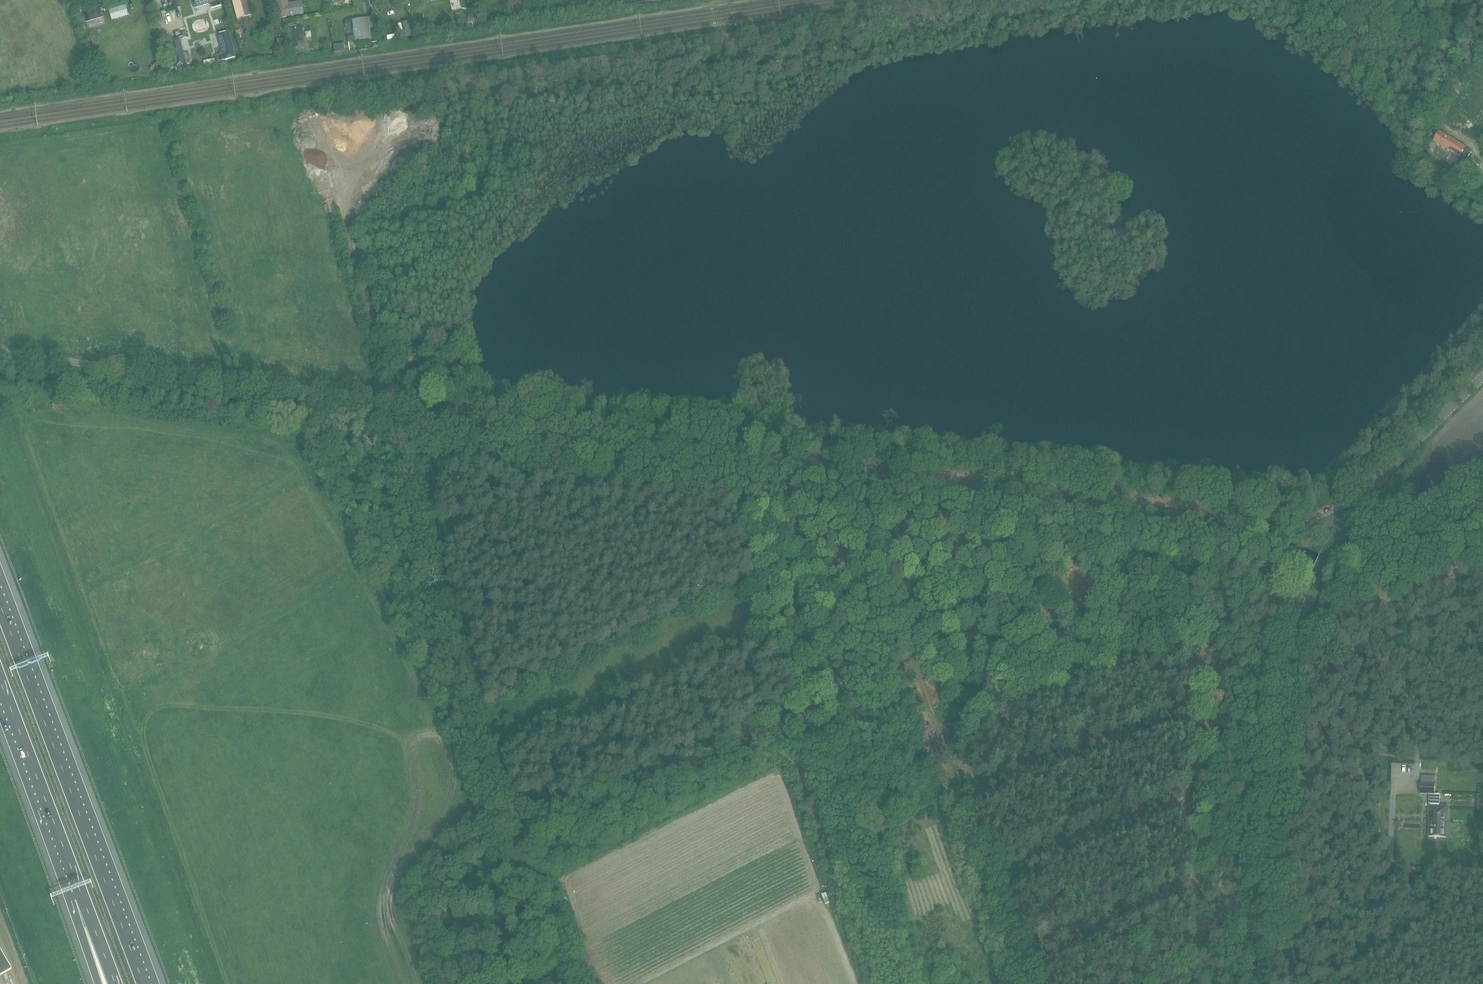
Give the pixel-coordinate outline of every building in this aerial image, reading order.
[(174,2),(179,23),(193,20),(189,5),(185,6),(184,0),(174,2)] [(236,22),(250,18),(245,0),(230,0),(236,22)] [(279,19),(304,16),(302,4),(289,5),(289,0),(277,0),(279,19)] [(452,14),(461,13),(460,0),(452,0),(452,14)] [(125,6),(101,13),(105,25),(128,18),(125,6)] [(346,15),(350,37),(364,34),(361,13),(346,15)] [(226,27),(217,27),(219,54),(229,53),(226,27)] [(168,36),(172,58),(186,56),(184,47),(177,48),(175,35),(168,36)] [(330,40),(330,47),(339,47),(338,39),(330,40)] [(127,72),(139,69),(138,63),(126,66),(127,72)] [(1440,132),(1434,142),(1460,157),(1461,156),(1466,148),(1440,132)] [(1472,151),(1466,148),(1461,156),(1467,160),(1472,151)] [(1429,837),(1439,837),(1447,837),(1448,806),(1435,805),(1435,783),(1420,783),(1420,794),(1430,794),(1430,805),(1429,805),(1428,815),(1429,815),(1429,837)] [(7,970),(9,969),(2,957),(0,954),(0,974),(7,970)]
